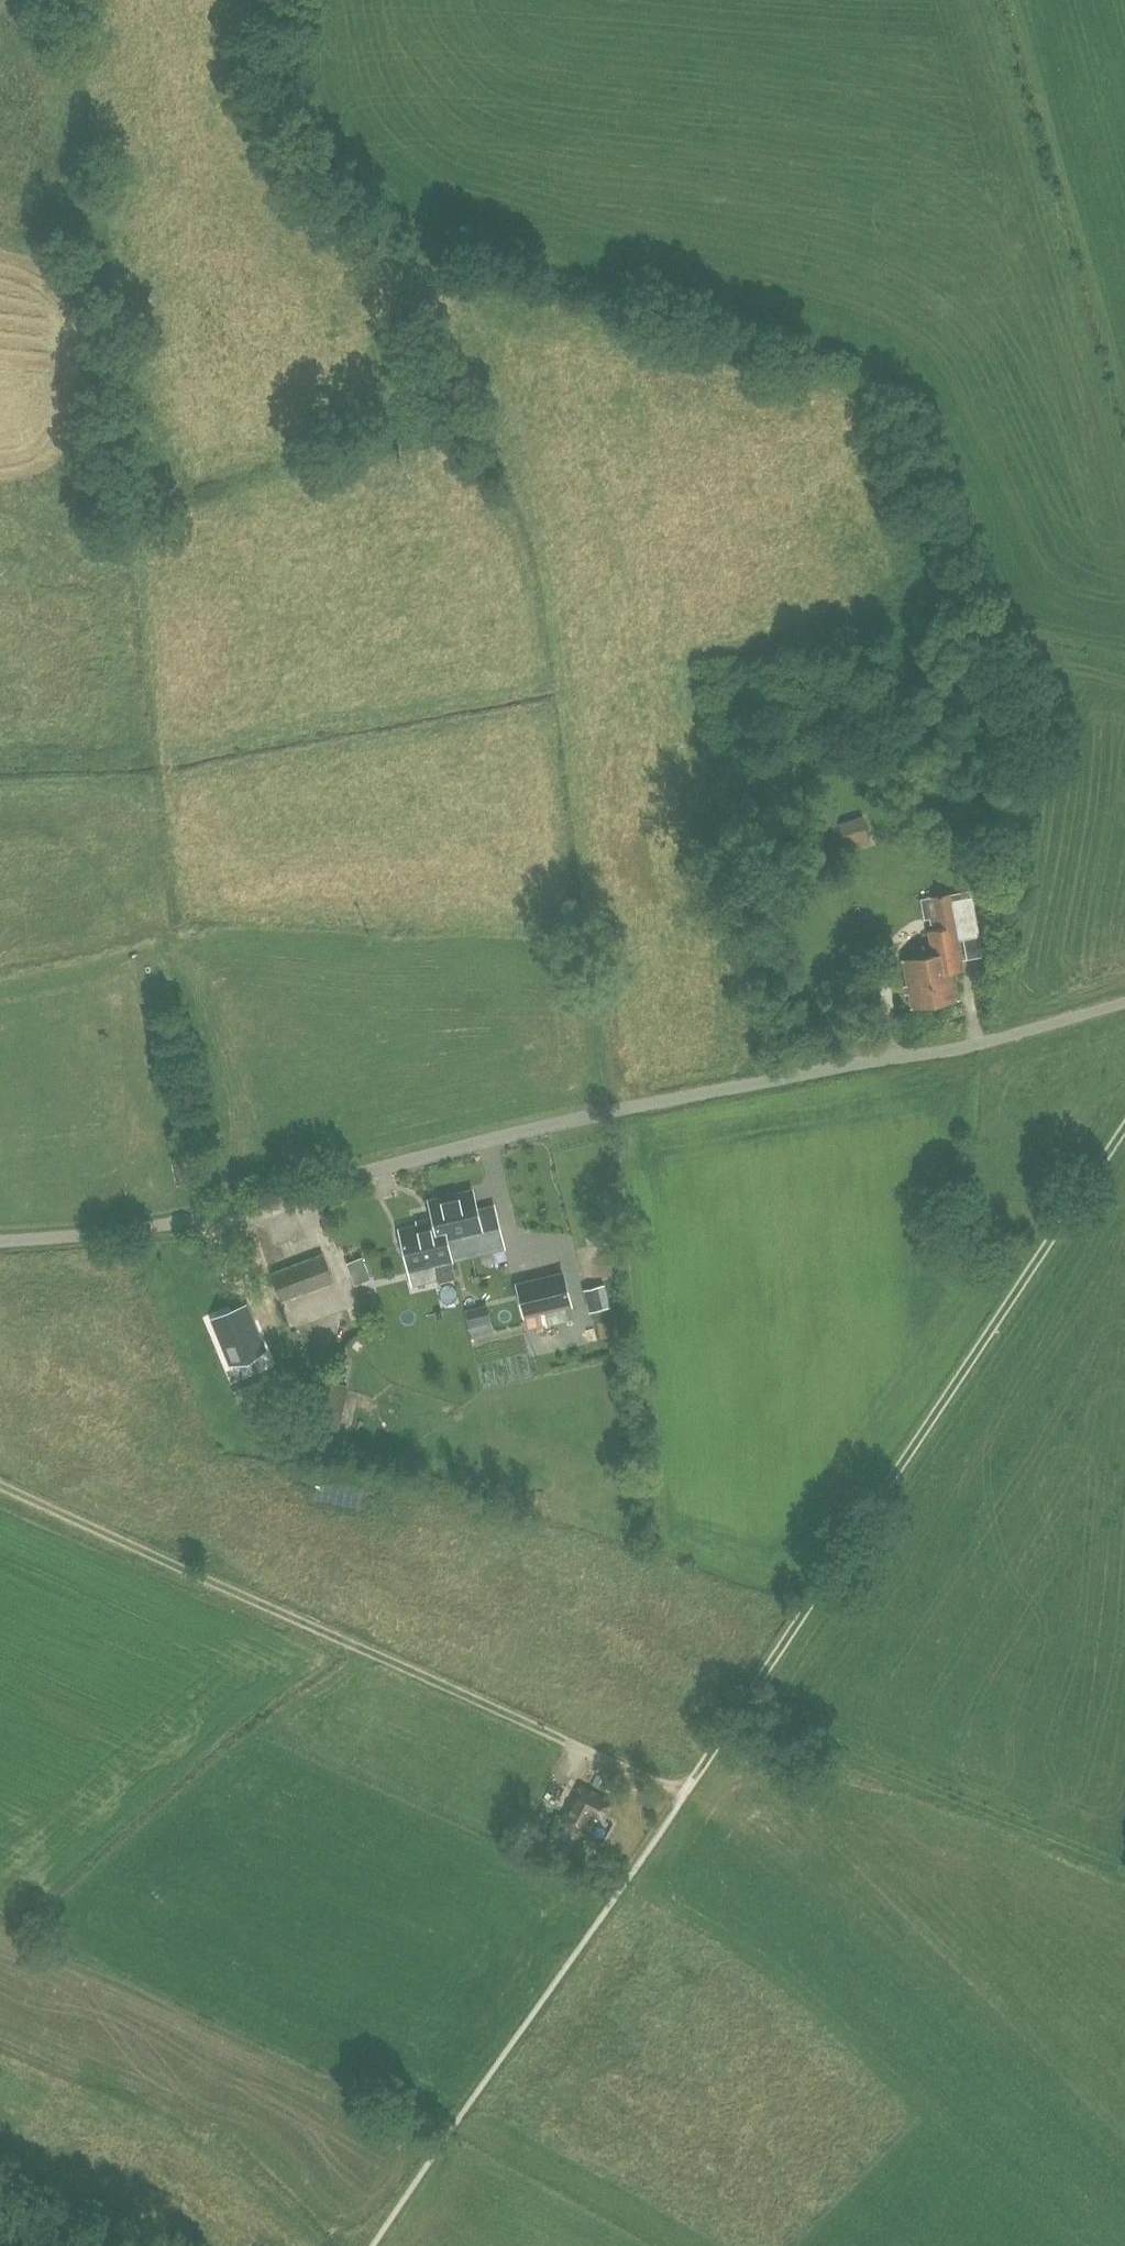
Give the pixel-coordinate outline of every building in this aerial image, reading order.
[(862,816),(832,824),(840,853),(870,845),(862,816)] [(911,1008),(958,999),(959,999),(954,972),(964,970),(959,939),(979,935),(972,898),(952,902),(950,894),(934,897),(940,930),(927,932),(931,955),(902,960),(911,1008)] [(429,1202),(433,1218),(416,1222),(417,1225),(399,1229),(409,1271),(430,1266),(434,1268),(437,1282),(455,1278),(451,1261),(452,1261),(452,1260),(478,1254),(474,1239),(499,1233),(493,1208),(484,1210),(485,1214),(476,1216),(471,1192),(429,1202)] [(322,1255),(271,1274),(281,1300),(332,1281),(322,1255)] [(348,1282),(365,1277),(359,1255),(342,1259),(348,1282)] [(524,1314),(570,1303),(563,1274),(517,1285),(524,1314)] [(604,1308),(599,1286),(585,1289),(591,1311),(604,1308)] [(362,1303),(372,1300),(370,1290),(359,1293),(362,1303)] [(483,1302),(459,1308),(467,1337),(491,1331),(483,1302)] [(262,1349),(245,1307),(214,1319),(232,1362),(262,1349)] [(346,1392),(311,1385),(302,1427),(337,1435),(346,1392)] [(562,1821),(582,1832),(592,1813),(602,1818),(611,1802),(580,1786),(562,1821)]
